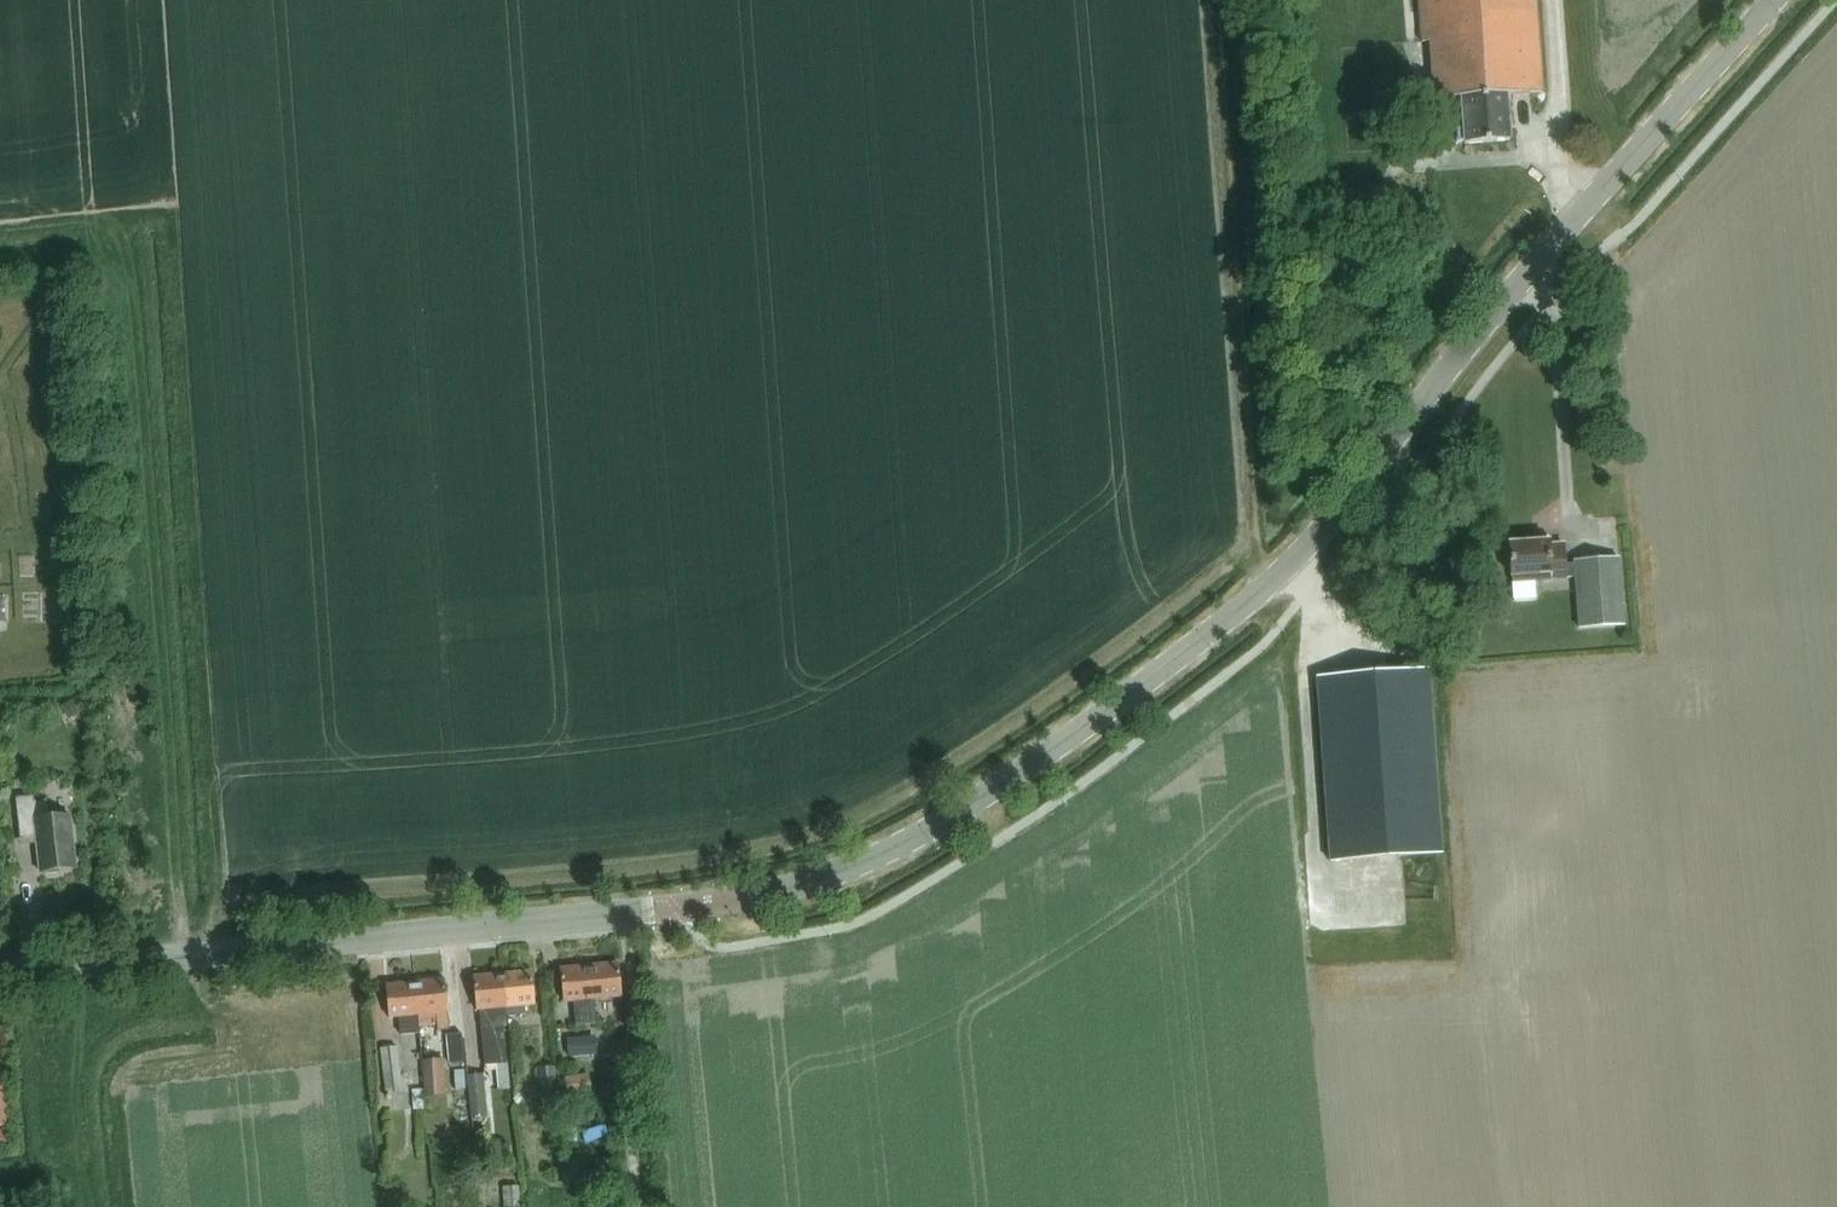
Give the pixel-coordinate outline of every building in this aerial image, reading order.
[(1540,94),(1532,0),(1418,0),(1421,44),(1430,43),(1434,102),(1460,100),(1464,146),(1508,142),(1505,96),(1540,94)] [(1510,585),(1533,584),(1572,581),(1575,631),(1622,628),(1617,561),(1573,564),(1573,566),(1563,567),(1562,546),(1550,547),(1549,543),(1508,546),(1510,585)] [(1427,672),(1316,680),(1330,864),(1441,856),(1427,672)] [(75,700),(64,707),(72,719),(83,712),(75,700)] [(35,796),(16,798),(20,838),(37,836),(41,872),(45,872),(45,875),(60,874),(60,870),(76,868),(70,816),(50,818),(48,800),(35,802),(35,796)] [(561,968),(564,1002),(574,1001),(576,1025),(595,1024),(593,999),(622,996),(619,963),(561,968)] [(506,1007),(506,1016),(525,1014),(524,1005),(535,1004),(532,971),(503,974),(506,1007)] [(507,1025),(506,1016),(506,1007),(503,974),(474,977),(477,1010),(480,1010),(482,1028),(485,1065),(496,1064),(498,1090),(510,1089),(504,1026),(507,1025)] [(439,1030),(450,1029),(445,979),(416,982),(420,1027),(438,1025),(439,1030)] [(421,1033),(420,1027),(416,982),(386,985),(390,1018),(400,1017),(402,1035),(421,1033)] [(462,1034),(448,1035),(450,1063),(465,1062),(463,1037),(462,1034)] [(598,1055),(597,1038),(567,1041),(569,1058),(598,1055)] [(398,1049),(381,1051),(386,1095),(404,1093),(398,1049)] [(10,1080),(6,1057),(0,1058),(0,1082),(10,1080)] [(426,1096),(446,1095),(444,1059),(424,1060),(426,1096)] [(560,1123),(555,1070),(539,1071),(544,1125),(560,1123)] [(568,1094),(593,1090),(590,1073),(565,1076),(568,1094)] [(484,1076),(468,1077),(472,1118),(488,1116),(484,1076)] [(9,1126),(5,1087),(0,1087),(0,1127),(9,1126)] [(502,1140),(485,1140),(485,1158),(503,1157),(502,1140)] [(518,1187),(502,1188),(503,1196),(504,1206),(520,1206),(518,1187)]
